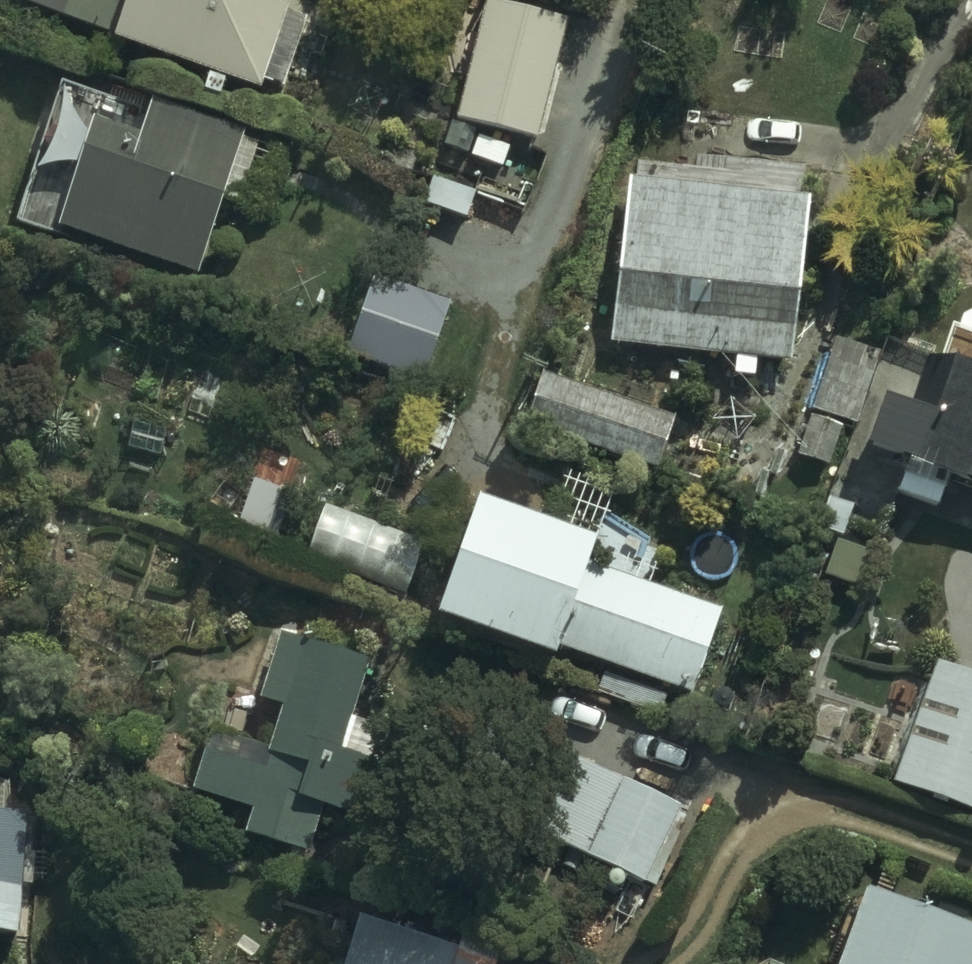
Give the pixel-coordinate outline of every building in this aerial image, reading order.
[(113,50),(116,42),(212,74),(207,89),(227,95),(233,78),(265,89),(269,79),(287,86),(312,13),(292,6),(294,0),(0,0),(0,13),(113,50)] [(460,125),(451,159),(502,173),(513,132),(534,137),(565,23),(487,2),(454,123),(460,125)] [(144,122),(63,92),(12,229),(53,244),(59,228),(192,277),(244,136),(151,102),(144,122)] [(735,363),(733,381),(755,383),(756,367),(791,370),(808,199),(626,181),(609,350),(735,363)] [(453,306),(375,278),(348,354),(426,382),(453,306)] [(883,406),(866,458),(971,493),(971,336),(959,332),(955,345),(949,343),(938,374),(946,377),(932,422),(883,406)] [(865,346),(831,338),(812,413),(859,424),(874,367),(860,363),(865,346)] [(674,423),(544,376),(525,427),(655,475),(674,423)] [(660,737),(671,704),(691,712),(721,626),(650,601),(658,578),(643,573),(649,555),(607,541),(618,507),(564,488),(550,527),(476,501),(434,622),(606,682),(595,714),(660,737)] [(426,538),(324,499),(302,553),(404,593),(426,538)] [(267,750),(208,731),(188,794),(249,813),(242,836),(307,856),(322,811),(367,825),(385,767),(339,752),(367,663),(278,635),(257,700),(281,707),(267,750)] [(934,657),(891,786),(971,813),(971,670),(934,657)] [(675,808),(566,759),(531,836),(649,890),(680,821),(671,817),(675,808)] [(17,943),(30,828),(0,825),(0,941),(17,943)] [(859,885),(831,963),(971,963),(971,925),(859,885)] [(343,963),(478,963),(362,918),(343,963)]
